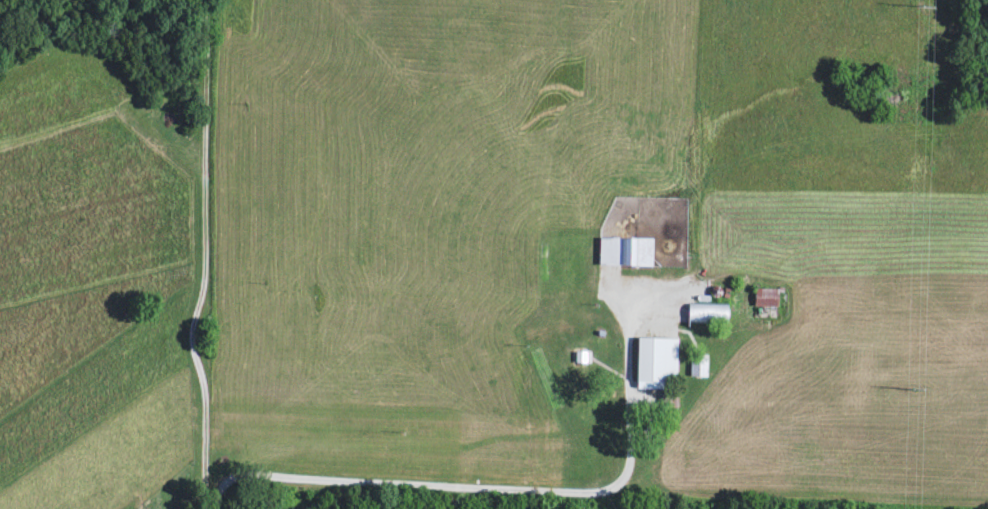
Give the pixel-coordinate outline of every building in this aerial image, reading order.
[(651,240),(599,240),(599,268),(651,268),(651,240)] [(728,306),(687,306),(687,326),(728,326),(728,306)] [(676,384),(676,340),(637,340),(637,384),(676,384)] [(706,379),(706,357),(690,357),(690,379),(706,379)]
